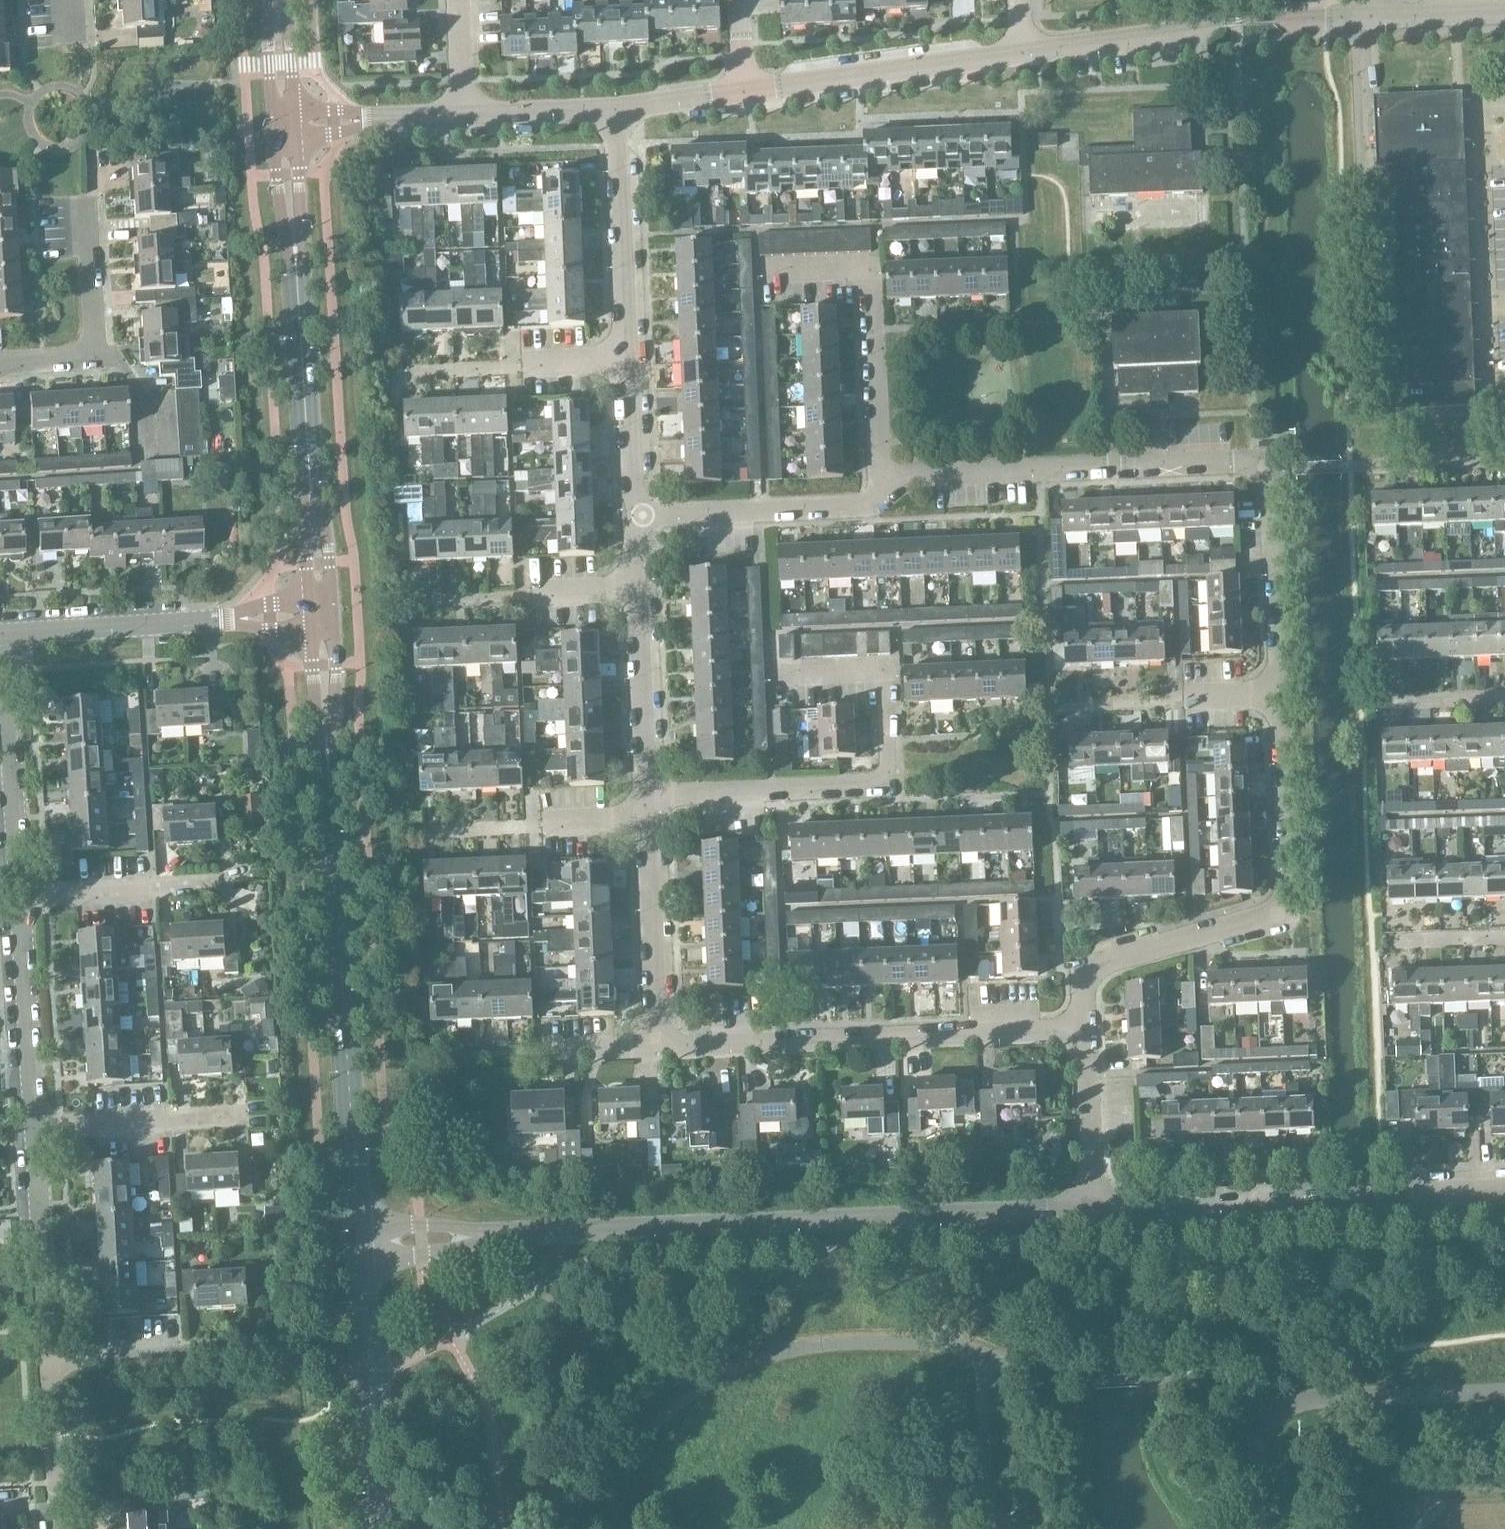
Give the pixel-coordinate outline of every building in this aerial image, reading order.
[(387,24),(387,23),(404,22),(404,11),(407,11),(407,0),(372,0),(372,6),(355,7),(356,26),(387,24)] [(648,12),(649,12),(650,34),(674,32),(673,0),(671,1),(656,1),(656,0),(647,0),(648,12)] [(671,1),(673,0),(674,32),(698,31),(696,0),(690,0),(681,0),(671,0),(671,1)] [(698,31),(722,30),(720,0),(696,0),(698,31)] [(784,28),(808,27),(807,0),(783,0),(784,28)] [(808,27),(832,26),(831,0),(807,0),(808,27)] [(832,26),(857,25),(856,13),(856,0),(831,0),(832,26)] [(856,13),(880,12),(879,0),(856,0),(856,13)] [(880,12),(904,11),(903,0),(879,0),(880,12)] [(904,11),(928,10),(927,0),(903,0),(904,11)] [(156,2),(122,4),(124,29),(138,28),(139,51),(163,49),(162,38),(164,38),(164,27),(158,27),(156,2)] [(623,6),(624,13),(625,13),(627,44),(651,43),(650,34),(649,12),(648,12),(634,13),(633,5),(623,6)] [(599,6),(599,14),(601,14),(603,45),(627,44),(625,13),(624,13),(609,14),(609,6),(599,6)] [(576,8),(576,25),(578,25),(579,46),(603,45),(601,14),(599,14),(585,15),(585,7),(576,8)] [(552,18),(553,26),(555,57),(579,56),(579,46),(578,25),(576,25),(562,26),(562,18),(552,18)] [(528,19),(529,28),(530,58),(555,57),(553,26),(538,27),(538,19),(528,19)] [(529,28),(514,28),(514,20),(504,20),(506,59),(530,58),(529,28)] [(387,23),(387,24),(387,46),(368,46),(370,65),(418,63),(417,51),(421,50),(420,22),(404,22),(387,23)] [(0,48),(0,72),(0,73),(10,73),(8,48),(4,48),(0,48)] [(1398,285),(1362,287),(1363,327),(1381,326),(1384,393),(1385,402),(1385,408),(1476,404),(1475,384),(1472,303),(1471,291),(1470,265),(1465,263),(1461,263),(1457,167),(1457,163),(1454,103),(1374,106),(1376,167),(1393,167),(1398,285)] [(1088,149),(1090,198),(1204,193),(1202,154),(1192,154),(1190,109),(1133,112),(1135,147),(1088,149)] [(1011,129),(987,130),(988,160),(987,160),(988,168),(988,169),(996,169),(996,160),(1022,159),(1021,141),(1011,142),(1011,129)] [(987,130),(962,131),(964,161),(964,170),(988,168),(987,160),(988,160),(987,130)] [(962,131),(939,132),(940,162),(939,162),(940,171),(949,170),(949,162),(964,161),(962,131)] [(939,132),(914,133),(916,163),(915,163),(915,172),(940,171),(939,162),(940,162),(939,132)] [(914,133),(890,134),(892,164),(892,173),(901,172),(900,164),(915,163),(916,163),(914,133)] [(890,134),(866,135),(868,173),(868,174),(869,183),(869,185),(877,185),(877,176),(892,176),(892,173),(892,164),(890,134)] [(1039,147),(1057,147),(1057,135),(1039,135),(1039,147)] [(733,180),(748,179),(747,156),(747,148),(723,149),(724,181),(724,190),(733,189),(733,180)] [(709,181),(724,181),(723,149),(698,150),(699,181),(700,181),(700,190),(710,190),(709,181)] [(685,182),(699,181),(698,150),(673,151),(675,191),(686,191),(685,182)] [(867,151),(843,152),(844,184),(845,184),(846,191),(854,191),(854,183),(869,183),(868,174),(868,173),(867,151)] [(843,152),(819,153),(820,184),(821,193),(830,192),(830,184),(844,184),(843,152)] [(189,179),(167,181),(166,166),(173,165),(172,153),(145,155),(146,167),(132,168),(134,193),(168,191),(190,189),(189,179)] [(819,153),(795,154),(796,186),(797,186),(797,193),(821,193),(820,184),(819,153)] [(795,154),(771,155),(772,187),(773,187),(773,195),(782,194),(782,187),(796,186),(795,154)] [(747,156),(748,179),(749,179),(749,195),(758,195),(758,187),(772,187),(771,155),(747,156)] [(415,237),(424,237),(426,237),(423,174),(421,168),(411,168),(411,174),(398,175),(400,210),(413,210),(415,237)] [(497,170),(472,172),(475,235),(486,235),(484,207),(498,206),(497,170)] [(472,172),(447,173),(449,208),(463,208),(464,236),(475,235),(472,172)] [(0,174),(0,198),(14,197),(17,197),(15,173),(0,174)] [(423,174),(426,237),(437,236),(436,209),(449,208),(447,173),(423,174)] [(516,192),(517,203),(580,200),(579,176),(579,175),(543,177),(543,191),(516,192)] [(150,218),(150,229),(177,227),(176,216),(170,216),(168,191),(134,193),(135,219),(150,218)] [(1005,197),(1005,215),(1023,215),(1023,196),(1005,197)] [(16,221),(14,197),(0,198),(0,223),(16,221)] [(940,202),(941,218),(965,217),(965,206),(964,198),(956,199),(956,201),(940,202)] [(965,206),(965,217),(989,216),(988,198),(980,198),(980,205),(965,206)] [(544,213),(544,227),(581,225),(580,200),(517,203),(517,214),(544,213)] [(941,218),(940,202),(940,200),(932,200),(933,219),(941,218)] [(893,210),(893,220),(917,219),(916,201),(908,201),(908,210),(893,210)] [(884,202),(885,221),(893,220),(893,210),(893,202),(884,202)] [(870,221),(870,212),(869,203),(861,203),(861,222),(870,221)] [(836,204),(837,222),(845,222),(844,204),(836,204)] [(812,205),(813,224),(821,223),(820,205),(812,205)] [(772,216),(773,225),(797,224),(796,206),(788,206),(789,215),(772,216)] [(773,225),(772,216),(772,207),(764,207),(765,226),(773,225)] [(716,209),(717,227),(725,227),(724,208),(716,209)] [(740,208),(741,226),(749,226),(748,208),(740,208)] [(692,210),(693,228),(701,228),(700,209),(692,210)] [(18,246),(16,221),(0,223),(0,247),(18,246)] [(991,224),(992,238),(1006,237),(1006,224),(991,224)] [(519,242),(519,244),(519,253),(582,250),(581,225),(544,227),(545,241),(519,242)] [(967,226),(968,239),(983,238),(983,225),(967,226)] [(943,227),(944,240),(959,239),(959,226),(943,227)] [(185,227),(177,227),(150,229),(151,241),(137,242),(138,267),(184,264),(191,264),(190,256),(187,253),(180,254),(179,255),(173,255),(172,239),(182,239),(185,235),(185,227)] [(919,228),(919,241),(935,240),(934,227),(919,228)] [(895,242),(911,241),(910,228),(895,229),(895,242)] [(838,232),(839,254),(850,253),(849,231),(838,232)] [(849,231),(850,253),(861,253),(860,231),(849,231)] [(860,231),(861,253),(873,252),(872,231),(860,231)] [(816,233),(817,255),(828,254),(827,232),(816,233)] [(827,232),(828,254),(839,254),(838,232),(827,232)] [(794,234),(795,255),(806,255),(805,233),(794,234)] [(805,233),(806,255),(817,255),(816,233),(805,233)] [(761,235),(762,257),(773,256),(772,234),(761,235)] [(772,234),(773,256),(784,256),(783,234),(772,234)] [(783,234),(784,256),(795,255),(794,234),(783,234)] [(677,245),(678,269),(713,267),(712,243),(677,245)] [(19,270),(18,246),(0,247),(0,271),(19,270)] [(582,250),(519,253),(520,264),(546,263),(546,276),(583,275),(582,250)] [(751,250),(738,251),(739,266),(752,266),(751,250)] [(1009,262),(984,263),(985,298),(1010,297),(1009,262)] [(984,263),(960,264),(961,299),(985,298),(984,263)] [(184,264),(138,267),(140,293),(154,292),(155,303),(195,300),(194,289),(175,290),(174,275),(185,274),(184,264)] [(960,264),(936,265),(937,300),(961,299),(960,264)] [(936,265),(912,266),(913,300),(937,300),(936,265)] [(486,266),(475,267),(478,333),(479,333),(481,336),(492,335),(493,333),(493,329),(502,329),(503,329),(502,293),(487,293),(486,266)] [(913,300),(912,266),(887,267),(889,301),(913,300)] [(475,267),(464,267),(466,294),(451,295),(453,331),(464,331),(464,334),(465,337),(477,336),(477,333),(478,333),(475,267)] [(678,269),(679,293),(714,292),(713,267),(678,269)] [(428,333),(453,331),(451,295),(438,296),(437,268),(425,269),(428,333)] [(425,269),(415,269),(416,296),(401,297),(403,334),(404,334),(428,333),(425,269)] [(21,294),(19,270),(0,271),(0,296),(21,294)] [(520,291),(521,302),(521,303),(584,300),(583,275),(546,276),(547,290),(520,291)] [(753,275),(739,275),(740,290),(753,290),(753,275)] [(679,293),(680,317),(715,316),(714,292),(679,293)] [(0,296),(0,320),(23,318),(21,294),(0,296)] [(211,319),(230,320),(231,299),(211,298),(211,319)] [(754,299),(740,299),(741,315),(754,314),(754,299)] [(1113,320),(1115,370),(1118,370),(1119,396),(1150,395),(1151,405),(1168,404),(1168,394),(1198,392),(1197,366),(1201,366),(1199,315),(1155,317),(1155,299),(1115,301),(1116,320),(1113,320)] [(142,315),(144,341),(178,338),(184,338),(183,324),(196,323),(195,300),(155,303),(156,314),(142,315)] [(521,302),(508,303),(508,314),(549,312),(550,326),(586,325),(586,324),(585,324),(585,314),(588,314),(591,313),(590,305),(588,304),(584,305),(584,300),(521,303),(521,302)] [(803,312),(803,336),(837,335),(836,310),(803,312)] [(763,329),(776,328),(775,312),(762,313),(763,329)] [(680,317),(681,341),(716,340),(715,316),(680,317)] [(755,323),(741,323),(742,339),(755,338),(755,323)] [(803,336),(804,360),(838,359),(837,335),(803,336)] [(776,337),(763,338),(764,353),(777,352),(776,337)] [(188,338),(184,338),(144,341),(144,352),(141,352),(142,365),(145,365),(145,366),(159,365),(160,377),(176,376),(177,391),(198,390),(202,390),(201,373),(195,374),(194,361),(190,361),(188,338)] [(681,341),(682,365),(717,364),(716,340),(681,341)] [(756,347),(742,348),(743,363),(756,362),(756,347)] [(804,360),(805,384),(839,383),(838,359),(804,360)] [(778,361),(764,362),(765,377),(778,377),(778,361)] [(682,365),(683,390),(718,388),(717,364),(682,365)] [(757,371),(743,372),(744,387),(757,386),(757,371)] [(234,376),(218,377),(220,401),(235,400),(234,376)] [(805,384),(806,409),(840,407),(839,383),(805,384)] [(779,385),(765,386),(766,401),(779,401),(779,385)] [(683,390),(684,414),(718,412),(718,388),(683,390)] [(176,403),(198,402),(198,390),(177,391),(175,392),(176,403)] [(126,392),(102,394),(105,428),(129,426),(126,392)] [(102,394),(78,396),(80,429),(105,428),(102,394)] [(758,395),(744,396),(745,411),(758,411),(758,395)] [(78,396),(54,397),(56,431),(69,430),(70,440),(81,439),(80,429),(78,396)] [(56,431),(54,397),(30,399),(32,432),(56,431)] [(0,400),(0,435),(3,434),(4,444),(16,444),(13,399),(0,400)] [(507,401),(482,402),(485,465),(495,465),(494,437),(509,436),(507,401)] [(176,414),(199,413),(198,402),(176,403),(176,414)] [(474,479),(485,478),(485,465),(482,402),(457,403),(459,438),(472,438),(474,479)] [(457,403),(432,404),(435,467),(446,467),(445,439),(459,438),(457,403)] [(424,468),(434,467),(435,467),(432,404),(408,405),(409,440),(423,440),(424,468)] [(526,422),(526,432),(526,433),(589,430),(588,405),(552,406),(553,421),(526,422)] [(806,409),(807,433),(841,431),(840,407),(806,409)] [(780,410),(766,410),(767,426),(780,425),(780,410)] [(684,414),(685,438),(719,437),(718,412),(684,414)] [(177,426),(200,424),(199,413),(176,414),(177,426)] [(759,419),(745,420),(746,435),(760,435),(759,419)] [(178,437),(201,435),(200,424),(177,426),(178,437)] [(526,433),(527,444),(554,442),(554,457),(591,455),(589,430),(526,433)] [(807,433),(808,457),(842,456),(841,431),(807,433)] [(781,449),(781,434),(767,434),(768,450),(781,449)] [(179,448),(202,446),(201,435),(178,437),(179,448)] [(685,438),(686,462),(720,461),(719,437),(685,438)] [(760,444),(746,444),(747,460),(761,459),(760,444)] [(180,459),(202,458),(202,446),(179,448),(180,459)] [(123,468),(122,455),(106,456),(107,469),(123,468)] [(528,472),(528,483),(592,480),(591,455),(554,457),(555,470),(528,472)] [(98,469),(98,456),(82,457),(83,470),(98,469)] [(842,456),(808,457),(809,481),(843,480),(842,456)] [(74,471),(73,458),(58,459),(59,472),(74,471)] [(782,458),(769,459),(769,474),(782,473),(782,458)] [(50,473),(50,459),(34,460),(35,474),(50,473)] [(158,462),(159,482),(183,480),(181,460),(158,462)] [(720,461),(686,462),(687,486),(721,485),(720,461)] [(9,475),(8,462),(0,463),(0,476),(9,475)] [(134,474),(134,483),(159,482),(158,462),(140,463),(141,473),(134,474)] [(761,468),(748,468),(748,482),(762,481),(761,468)] [(110,476),(111,485),(134,483),(134,474),(110,476)] [(86,477),(87,487),(111,485),(110,476),(86,477)] [(61,479),(61,488),(87,487),(86,477),(61,479)] [(61,479),(36,480),(36,490),(61,488),(61,479)] [(556,492),(556,507),(593,505),(592,480),(528,483),(529,493),(556,492)] [(0,483),(0,492),(20,491),(19,482),(0,483)] [(406,487),(395,488),(395,505),(407,505),(406,487)] [(1494,491),(1470,492),(1471,523),(1495,522),(1494,491)] [(1494,491),(1495,522),(1495,534),(1504,533),(1504,522),(1504,491),(1494,491)] [(1470,492),(1446,493),(1447,524),(1471,523),(1470,492)] [(1446,493),(1422,494),(1423,525),(1447,524),(1446,493)] [(1136,494),(1136,500),(1137,500),(1138,532),(1162,531),(1161,499),(1153,500),(1153,494),(1136,494)] [(1422,494),(1398,495),(1399,526),(1423,525),(1422,494)] [(1399,526),(1398,495),(1373,496),(1374,527),(1399,526)] [(497,523),(496,496),(486,497),(488,560),(514,559),(512,522),(497,523)] [(486,497),(474,497),(475,507),(469,508),(470,524),(462,525),(463,561),(488,560),(486,497)] [(1233,497),(1209,498),(1211,529),(1234,528),(1233,497)] [(446,498),(435,499),(438,562),(463,561),(462,525),(447,525),(446,498)] [(1209,498),(1185,499),(1186,530),(1211,529),(1209,498)] [(438,562),(435,499),(424,499),(426,526),(411,527),(413,563),(438,562)] [(1185,499),(1161,499),(1162,531),(1163,543),(1175,543),(1174,531),(1186,530),(1185,499)] [(1137,500),(1136,500),(1113,501),(1114,533),(1138,532),(1137,500)] [(1113,501),(1089,502),(1090,534),(1114,533),(1113,501)] [(1067,579),(1067,571),(1066,535),(1090,534),(1089,502),(1065,503),(1065,519),(1051,519),(1053,579),(1067,579)] [(530,521),(531,533),(594,530),(593,505),(556,507),(557,520),(530,521)] [(139,557),(141,557),(143,561),(150,561),(152,556),(154,556),(155,567),(164,566),(162,524),(152,525),(151,510),(135,511),(136,526),(137,526),(139,557)] [(8,558),(9,561),(11,564),(20,563),(23,560),(22,557),(24,557),(22,526),(9,527),(8,515),(0,516),(0,558),(8,558)] [(65,554),(90,552),(88,529),(89,529),(88,522),(63,523),(65,554)] [(201,522),(162,524),(164,566),(174,566),(174,555),(203,553),(201,522)] [(41,556),(65,554),(63,523),(39,525),(41,556)] [(137,526),(136,526),(113,528),(116,569),(125,569),(125,558),(126,558),(129,562),(136,562),(138,557),(139,557),(137,526)] [(88,529),(90,552),(90,560),(105,559),(106,570),(116,569),(113,528),(89,529),(88,529)] [(594,530),(531,533),(531,543),(558,542),(559,557),(595,555),(594,530)] [(1021,538),(996,539),(997,573),(1022,571),(1021,538)] [(996,539),(972,540),(973,574),(997,573),(996,539)] [(972,540),(947,541),(949,575),(973,574),(972,540)] [(947,541),(923,542),(924,576),(949,575),(947,541)] [(923,542),(900,543),(901,577),(924,576),(923,542)] [(900,543),(875,544),(876,578),(901,577),(900,543)] [(875,544),(851,545),(853,579),(876,578),(875,544)] [(851,545),(827,546),(828,580),(853,579),(851,545)] [(827,546),(804,547),(805,581),(828,580),(827,546)] [(805,581),(804,547),(778,548),(780,582),(805,581)] [(1212,565),(1213,574),(1236,573),(1236,561),(1211,562),(1211,565),(1212,565)] [(1497,561),(1473,562),(1473,571),(1497,570),(1497,561)] [(1497,561),(1497,570),(1504,570),(1504,561),(1497,561)] [(1473,562),(1449,563),(1449,572),(1473,571),(1473,562)] [(1449,563),(1424,564),(1425,573),(1449,572),(1449,563)] [(1424,564),(1400,565),(1400,574),(1425,573),(1424,564)] [(1188,566),(1188,575),(1213,574),(1212,565),(1211,565),(1188,566)] [(1400,574),(1400,565),(1376,566),(1376,575),(1400,574)] [(1188,575),(1188,566),(1164,567),(1164,576),(1188,575)] [(1140,577),(1164,576),(1164,567),(1140,568),(1140,577)] [(691,570),(692,595),(727,594),(725,568),(691,570)] [(1115,569),(1116,578),(1140,577),(1140,568),(1115,569)] [(1092,579),(1116,578),(1115,569),(1092,570),(1092,579)] [(1092,579),(1092,570),(1067,571),(1067,579),(1067,580),(1092,579)] [(748,593),(761,592),(761,577),(748,578),(748,593)] [(1246,593),(1245,579),(1239,580),(1239,579),(1209,580),(1210,605),(1240,603),(1240,594),(1246,593)] [(1498,579),(1474,580),(1474,588),(1498,587),(1498,579)] [(1449,580),(1425,581),(1426,590),(1450,589),(1449,580)] [(1474,580),(1449,580),(1450,589),(1474,588),(1474,580)] [(1425,581),(1401,582),(1402,591),(1426,590),(1425,581)] [(1179,582),(1180,606),(1188,605),(1187,582),(1179,582)] [(1402,591),(1401,582),(1377,583),(1377,592),(1402,591)] [(1111,585),(1112,594),(1136,593),(1135,583),(1111,585)] [(1160,583),(1161,608),(1174,607),(1173,583),(1160,583)] [(1088,586),(1089,595),(1112,594),(1111,585),(1088,586)] [(1089,595),(1088,586),(1063,587),(1064,596),(1089,595)] [(692,595),(693,619),(728,618),(727,594),(692,595)] [(762,601),(749,601),(749,617),(762,616),(762,601)] [(1210,605),(1211,628),(1241,627),(1240,603),(1210,605)] [(1180,606),(1181,629),(1189,629),(1188,605),(1180,606)] [(1015,619),(1014,606),(999,606),(999,619),(1015,619)] [(990,620),(990,607),(974,607),(975,620),(990,620)] [(966,621),(966,608),(950,608),(951,621),(966,621)] [(942,622),(941,609),(926,609),(927,623),(942,622)] [(918,623),(918,610),(903,611),(903,624),(918,623)] [(894,624),(893,611),(878,612),(879,625),(894,624)] [(870,625),(870,612),(854,613),(855,626),(870,625)] [(846,626),(845,613),(830,614),(831,627),(846,626)] [(822,627),(822,614),(806,615),(807,628),(822,627)] [(798,628),(798,615),(782,616),(782,629),(798,628)] [(1499,616),(1475,617),(1477,658),(1501,657),(1499,616)] [(1451,618),(1452,628),(1453,659),(1477,658),(1475,617),(1451,618)] [(693,619),(694,644),(729,643),(728,618),(693,619)] [(1088,625),(1088,634),(1090,634),(1091,666),(1116,665),(1114,633),(1114,624),(1088,625)] [(763,626),(750,626),(750,642),(763,641),(763,626)] [(1009,627),(1009,640),(1024,639),(1023,626),(1009,627)] [(985,628),(985,641),(1000,640),(1000,627),(985,628)] [(1241,627),(1211,628),(1212,653),(1242,652),(1241,627)] [(1452,628),(1427,629),(1429,660),(1453,659),(1452,628)] [(490,630),(493,693),(505,692),(504,664),(517,664),(516,629),(490,630)] [(960,629),(961,642),(976,642),(976,629),(960,629)] [(1190,655),(1189,629),(1181,629),(1182,655),(1190,655)] [(1427,629),(1403,630),(1405,661),(1429,660),(1427,629)] [(481,666),(482,693),(493,693),(490,630),(465,631),(466,667),(481,666)] [(951,630),(936,630),(937,643),(952,643),(951,630)] [(1405,661),(1403,630),(1379,631),(1380,662),(1405,661)] [(453,667),(466,667),(465,631),(441,632),(444,695),(454,694),(453,667)] [(878,631),(867,632),(868,655),(879,654),(878,631)] [(890,631),(878,631),(879,654),(891,654),(890,631)] [(912,631),(912,644),(928,643),(927,631),(912,631)] [(1164,631),(1139,632),(1140,664),(1165,663),(1164,631)] [(433,695),(444,695),(441,632),(416,633),(417,668),(432,668),(433,695)] [(856,632),(845,633),(846,656),(857,655),(856,632)] [(867,632),(856,632),(857,655),(868,655),(867,632)] [(1139,632),(1114,633),(1116,665),(1140,664),(1139,632)] [(834,633),(822,634),(823,657),(835,656),(834,633)] [(845,633),(834,633),(835,656),(846,656),(845,633)] [(813,657),(812,634),(801,635),(802,658),(813,657)] [(822,634),(812,634),(813,657),(823,657),(822,634)] [(1090,634),(1088,634),(1065,635),(1066,667),(1091,666),(1090,634)] [(536,652),(536,663),(600,660),(599,635),(562,637),(563,651),(536,652)] [(780,635),(780,660),(796,660),(795,635),(780,635)] [(694,644),(695,667),(730,666),(729,643),(694,644)] [(764,649),(751,650),(751,665),(764,664),(764,649)] [(564,672),(564,686),(601,685),(600,660),(536,663),(537,674),(564,672)] [(1026,664),(1002,665),(1003,699),(1027,698),(1026,664)] [(977,665),(953,666),(955,701),(979,700),(977,665)] [(1002,665),(977,665),(979,700),(1003,699),(1002,665)] [(695,667),(697,691),(731,690),(730,666),(695,667)] [(953,666),(929,667),(930,702),(955,701),(953,666)] [(930,702),(929,667),(904,668),(906,703),(930,702)] [(765,673),(752,673),(752,689),(765,688),(765,673)] [(538,701),(539,712),(602,710),(601,685),(564,686),(565,700),(538,701)] [(697,691),(698,715),(732,713),(731,690),(697,691)] [(208,692),(183,694),(185,728),(210,727),(210,731),(223,731),(222,707),(209,708),(208,692)] [(185,728),(183,694),(158,696),(159,711),(147,712),(148,736),(161,735),(161,730),(185,728)] [(766,697),(753,697),(753,712),(766,712),(766,697)] [(68,702),(69,727),(102,725),(101,700),(68,702)] [(808,724),(808,735),(854,732),(853,708),(819,709),(820,724),(808,724)] [(141,722),(140,710),(130,711),(130,723),(141,722)] [(566,722),(567,736),(603,735),(602,710),(539,712),(539,723),(566,722)] [(774,712),(775,736),(789,736),(790,736),(789,711),(774,712)] [(539,712),(524,713),(525,723),(539,723),(539,712)] [(698,715),(699,740),(733,739),(732,713),(698,715)] [(484,716),(484,727),(485,755),(471,755),(472,790),(498,789),(495,727),(494,716),(484,716)] [(130,723),(131,736),(142,735),(141,722),(130,723)] [(767,722),(754,722),(754,738),(768,737),(767,722)] [(69,727),(71,751),(104,749),(102,725),(69,727)] [(507,726),(495,727),(498,789),(523,788),(521,753),(508,754),(507,726)] [(456,728),(446,729),(448,792),(472,790),(471,755),(458,756),(456,728)] [(1504,728),(1480,729),(1481,760),(1495,759),(1495,770),(1504,769),(1504,753),(1504,728)] [(448,792),(446,729),(435,729),(436,757),(421,758),(423,793),(448,792)] [(1469,772),(1469,760),(1481,760),(1480,729),(1456,730),(1457,761),(1458,773),(1469,772)] [(1458,773),(1457,761),(1456,730),(1432,731),(1433,762),(1445,761),(1446,773),(1458,773)] [(1409,763),(1433,762),(1432,731),(1408,732),(1409,763)] [(854,732),(808,735),(809,759),(855,757),(854,732)] [(1385,764),(1409,763),(1408,732),(1384,733),(1385,764)] [(1168,734),(1143,735),(1144,782),(1155,782),(1155,767),(1169,766),(1169,775),(1181,774),(1179,744),(1168,745),(1168,734)] [(542,751),(540,751),(541,763),(604,760),(603,735),(567,736),(567,750),(542,751)] [(1118,736),(1120,768),(1133,768),(1133,783),(1144,782),(1143,735),(1118,736)] [(789,736),(775,736),(776,760),(790,760),(789,736)] [(1095,769),(1120,768),(1118,736),(1094,738),(1095,769)] [(1234,736),(1210,738),(1210,749),(1235,748),(1234,736)] [(1183,754),(1205,753),(1205,737),(1183,737),(1183,754)] [(1062,742),(1062,760),(1070,760),(1071,770),(1095,769),(1094,738),(1069,739),(1069,742),(1062,742)] [(733,739),(699,740),(700,764),(734,763),(733,739)] [(537,746),(526,746),(527,763),(541,763),(540,751),(542,751),(542,746),(537,746)] [(768,746),(755,746),(755,761),(768,761),(768,746)] [(1205,775),(1217,774),(1217,773),(1248,772),(1247,748),(1216,749),(1216,763),(1204,764),(1205,775)] [(71,751),(72,776),(106,774),(104,749),(71,751)] [(144,772),(144,759),(133,760),(133,772),(144,772)] [(604,760),(541,763),(541,773),(569,772),(570,786),(605,785),(604,760)] [(133,772),(134,785),(145,785),(144,772),(133,772)] [(1217,773),(1217,774),(1218,797),(1249,795),(1248,772),(1217,773)] [(72,776),(74,801),(107,799),(106,774),(72,776)] [(1188,798),(1198,798),(1197,774),(1186,775),(1188,798)] [(1164,808),(1177,808),(1177,788),(1164,788),(1164,808)] [(1218,797),(1219,821),(1250,820),(1249,795),(1218,797)] [(1189,823),(1199,822),(1198,798),(1188,798),(1189,823)] [(74,801),(75,825),(109,823),(107,799),(74,801)] [(1484,801),(1460,802),(1460,811),(1484,810),(1484,801)] [(1484,801),(1484,810),(1504,809),(1504,801),(1484,801)] [(215,808),(191,810),(193,843),(219,842),(218,827),(230,826),(229,802),(215,803),(215,808)] [(1460,802),(1436,803),(1436,812),(1460,811),(1460,802)] [(1436,803),(1411,804),(1412,813),(1436,812),(1436,803)] [(1122,805),(1123,815),(1146,814),(1145,804),(1122,805)] [(1412,813),(1411,804),(1387,805),(1387,814),(1412,813)] [(1098,807),(1099,816),(1123,815),(1122,805),(1098,807)] [(193,843),(191,810),(167,811),(166,807),(154,807),(155,830),(167,830),(168,845),(193,843)] [(1098,807),(1074,808),(1073,808),(1074,817),(1099,816),(1098,807)] [(147,821),(147,809),(136,810),(137,821),(147,821)] [(1032,816),(1008,817),(1009,851),(1034,850),(1032,816)] [(1008,817),(984,818),(986,853),(1009,851),(1008,817)] [(1484,818),(1485,827),(1504,826),(1504,817),(1484,818)] [(984,818),(961,819),(962,854),(986,853),(984,818)] [(1170,819),(1171,844),(1184,843),(1183,818),(1170,819)] [(1484,818),(1460,819),(1461,828),(1485,827),(1484,818)] [(961,819),(937,820),(938,855),(962,854),(961,819)] [(1460,819),(1436,820),(1437,829),(1461,828),(1460,819)] [(937,820),(913,821),(914,856),(938,855),(937,820)] [(1123,821),(1123,829),(1146,828),(1146,820),(1123,821)] [(1219,821),(1220,845),(1251,844),(1250,820),(1219,821)] [(1436,820),(1412,821),(1413,830),(1437,829),(1436,820)] [(137,821),(138,835),(148,834),(147,821),(137,821)] [(913,821),(888,822),(890,857),(914,856),(913,821)] [(1123,829),(1123,821),(1099,822),(1099,830),(1123,829)] [(1413,830),(1412,821),(1387,822),(1388,831),(1413,830)] [(888,822),(864,823),(865,858),(890,857),(888,822)] [(1099,830),(1099,822),(1075,823),(1075,831),(1099,830)] [(1199,822),(1189,823),(1190,846),(1200,846),(1199,822)] [(109,823),(75,825),(77,851),(110,849),(109,823)] [(864,823),(839,824),(841,859),(865,858),(864,823)] [(1075,831),(1075,823),(1060,824),(1060,832),(1075,831)] [(839,824),(816,825),(817,860),(841,859),(839,824)] [(817,860),(816,825),(791,827),(793,861),(817,860)] [(704,844),(705,868),(739,867),(738,842),(704,844)] [(1220,845),(1221,870),(1252,868),(1251,844),(1220,845)] [(1200,846),(1190,846),(1191,871),(1201,870),(1200,846)] [(776,850),(763,851),(763,866),(777,865),(776,850)] [(526,859),(501,861),(504,923),(516,923),(514,895),(528,895),(526,859)] [(1101,869),(1100,869),(1100,859),(1088,860),(1089,869),(1077,870),(1078,901),(1102,900),(1101,869)] [(1415,901),(1414,860),(1389,861),(1391,902),(1415,901)] [(1438,869),(1423,870),(1423,860),(1414,860),(1415,901),(1439,900),(1438,869)] [(501,861),(476,862),(478,897),(492,897),(493,924),(504,923),(501,861)] [(1487,898),(1486,867),(1486,861),(1462,862),(1462,868),(1463,899),(1487,898)] [(476,862),(452,863),(455,939),(465,938),(463,898),(478,897),(476,862)] [(444,940),(454,939),(455,939),(452,863),(426,864),(428,899),(442,898),(444,940)] [(546,882),(546,893),(610,890),(608,866),(573,867),(574,881),(546,882)] [(1174,866),(1148,867),(1150,898),(1175,896),(1174,866)] [(1486,867),(1487,898),(1504,897),(1504,866),(1486,867)] [(705,868),(706,892),(740,891),(739,867),(705,868)] [(1148,867),(1125,868),(1126,899),(1128,898),(1128,902),(1131,905),(1139,904),(1141,901),(1141,898),(1150,898),(1148,867)] [(1102,900),(1126,899),(1125,868),(1101,869),(1102,900)] [(1252,868),(1221,870),(1222,894),(1253,892),(1252,868)] [(1462,868),(1438,869),(1439,900),(1463,899),(1462,868)] [(1201,870),(1191,871),(1192,896),(1206,895),(1205,870),(1201,870)] [(777,874),(764,874),(764,890),(778,889),(777,874)] [(1026,896),(1026,882),(1010,883),(1011,896),(1026,896)] [(1003,897),(1003,883),(987,884),(988,897),(1003,897)] [(979,897),(979,884),(963,885),(964,898),(979,897)] [(955,898),(954,885),(939,886),(939,899),(955,898)] [(932,899),(931,886),(916,887),(916,900),(932,899)] [(818,904),(818,887),(785,888),(786,905),(818,904)] [(907,900),(907,887),(891,888),(892,901),(907,900)] [(882,901),(882,888),(866,889),(867,902),(882,901)] [(858,902),(858,889),(842,890),(843,903),(858,902)] [(610,890),(546,893),(547,904),(574,903),(574,917),(611,915),(610,890)] [(819,904),(835,903),(834,890),(819,890),(819,904)] [(706,892),(707,917),(741,916),(740,891),(706,892)] [(546,893),(532,894),(533,905),(547,904),(546,893)] [(778,899),(765,899),(765,915),(779,914),(778,899)] [(1002,903),(1003,927),(1037,926),(1036,902),(1002,903)] [(940,907),(941,920),(955,919),(955,906),(940,907)] [(977,906),(964,906),(965,929),(978,928),(977,906)] [(916,908),(917,921),(932,920),(932,907),(916,908)] [(892,909),(893,922),(908,921),(908,908),(892,909)] [(868,910),(869,923),(884,922),(883,909),(868,910)] [(844,911),(844,924),(860,923),(859,910),(844,911)] [(820,912),(820,925),(836,924),(835,911),(820,912)] [(795,913),(796,926),(811,925),(811,912),(795,913)] [(535,943),(548,943),(612,940),(611,915),(574,917),(575,931),(548,932),(548,933),(534,934),(535,943)] [(707,917),(708,941),(742,939),(741,916),(707,917)] [(779,922),(766,923),(766,938),(780,937),(779,922)] [(504,923),(493,924),(494,939),(505,939),(504,923)] [(516,923),(504,923),(505,939),(517,938),(517,923),(516,923)] [(224,924),(199,926),(201,961),(226,959),(227,974),(240,973),(238,939),(225,940),(224,924)] [(201,961),(199,926),(174,928),(175,943),(162,944),(164,968),(177,967),(177,962),(201,961)] [(1004,942),(995,942),(996,951),(1004,951),(1038,950),(1037,926),(1003,927),(1004,942)] [(978,928),(965,929),(966,952),(979,952),(978,928)] [(84,960),(117,958),(117,957),(127,956),(126,949),(123,946),(116,946),(116,931),(82,933),(84,960)] [(708,941),(709,965),(743,964),(742,939),(708,941)] [(576,952),(576,966),(613,965),(612,940),(548,943),(549,954),(576,952)] [(798,940),(788,940),(790,990),(814,989),(813,954),(799,955),(798,940)] [(156,955),(155,943),(144,944),(145,956),(156,955)] [(780,947),(767,947),(767,963),(781,962),(780,947)] [(958,948),(933,949),(935,984),(959,983),(958,948)] [(933,949),(909,950),(911,985),(935,984),(933,949)] [(909,950),(885,951),(887,986),(911,985),(909,950)] [(1038,950),(1004,951),(1005,977),(1039,976),(1038,950)] [(885,951),(861,952),(862,987),(887,986),(885,951)] [(861,952),(837,953),(838,988),(862,987),(861,952)] [(979,952),(966,952),(967,978),(980,978),(979,952)] [(837,953),(813,954),(814,989),(838,988),(837,953)] [(145,956),(146,969),(157,968),(156,955),(145,956)] [(127,956),(117,957),(117,958),(84,960),(86,984),(119,982),(118,969),(131,968),(131,956),(127,956)] [(517,956),(506,957),(509,1020),(534,1019),(533,984),(518,984),(517,956)] [(496,985),(482,986),(484,1021),(509,1020),(506,957),(495,957),(496,985)] [(459,1022),(456,958),(445,959),(446,987),(432,988),(433,1023),(459,1022)] [(467,958),(456,958),(459,1022),(484,1021),(482,986),(468,986),(467,958)] [(743,964),(709,965),(710,989),(744,988),(743,964)] [(550,981),(550,992),(614,990),(613,965),(576,966),(577,980),(550,981)] [(1235,1005),(1234,975),(1223,976),(1223,972),(1220,970),(1209,970),(1210,1006),(1235,1005)] [(1274,970),(1262,970),(1262,974),(1257,974),(1259,1004),(1271,1003),(1272,1017),(1283,1016),(1282,1003),(1283,1003),(1282,973),(1274,973),(1274,970)] [(1394,974),(1393,974),(1393,989),(1382,989),(1382,1007),(1410,1006),(1411,1033),(1419,1033),(1417,973),(1405,974),(1404,970),(1395,971),(1394,974)] [(1490,971),(1491,1004),(1504,1003),(1504,970),(1490,971)] [(768,987),(771,987),(782,986),(781,971),(768,971),(768,987)] [(1490,971),(1466,972),(1467,1005),(1491,1004),(1490,971)] [(1306,972),(1282,973),(1283,1003),(1307,1002),(1306,972)] [(1441,972),(1417,973),(1419,1033),(1421,1033),(1431,1032),(1430,1018),(1431,1017),(1431,1006),(1443,1006),(1441,972)] [(1466,972),(1441,972),(1443,1006),(1467,1005),(1466,972)] [(1257,974),(1234,975),(1235,1005),(1259,1004),(1257,974)] [(159,1004),(158,979),(146,979),(147,993),(148,993),(149,1005),(159,1004)] [(86,984),(87,1009),(120,1007),(119,982),(86,984)] [(1183,1008),(1196,1007),(1195,984),(1182,985),(1183,1008)] [(1128,986),(1129,1010),(1159,1009),(1158,985),(1128,986)] [(614,990),(550,992),(551,1003),(579,1002),(579,1016),(615,1014),(614,990)] [(273,999),(252,1001),(253,1017),(261,1016),(261,1021),(267,1021),(268,1027),(275,1027),(273,999)] [(149,1005),(149,1018),(160,1017),(159,1004),(149,1005)] [(120,1007),(87,1009),(89,1034),(122,1032),(121,1018),(135,1017),(134,1006),(120,1007)] [(182,1018),(200,1017),(199,1006),(182,1007),(182,1018)] [(1196,1007),(1183,1008),(1183,1010),(1187,1009),(1188,1033),(1197,1033),(1196,1007)] [(1129,1010),(1130,1035),(1160,1034),(1159,1009),(1129,1010)] [(182,1013),(166,1014),(169,1065),(182,1065),(183,1079),(208,1077),(206,1044),(189,1045),(188,1036),(184,1036),(182,1013)] [(1478,1030),(1478,1014),(1468,1015),(1469,1031),(1478,1030)] [(1468,1015),(1458,1015),(1459,1031),(1469,1031),(1468,1015)] [(229,1026),(220,1027),(221,1043),(206,1044),(208,1077),(233,1076),(232,1061),(245,1060),(243,1036),(230,1037),(229,1026)] [(1214,1027),(1201,1028),(1203,1060),(1237,1059),(1237,1050),(1215,1051),(1214,1027)] [(89,1034),(90,1059),(123,1057),(122,1032),(89,1034)] [(1431,1032),(1421,1033),(1422,1055),(1431,1055),(1431,1032)] [(1160,1034),(1130,1035),(1131,1059),(1161,1058),(1160,1034)] [(162,1055),(161,1042),(151,1043),(152,1055),(162,1055)] [(1421,1042),(1397,1043),(1397,1057),(1421,1056),(1421,1042)] [(1285,1048),(1285,1057),(1309,1056),(1308,1047),(1285,1048)] [(1285,1048),(1260,1049),(1261,1058),(1285,1057),(1285,1048)] [(1260,1049),(1237,1050),(1237,1059),(1261,1058),(1260,1049)] [(1174,1055),(1174,1068),(1199,1067),(1198,1054),(1174,1055)] [(152,1055),(152,1068),(163,1067),(162,1055),(152,1055)] [(1454,1056),(1439,1056),(1440,1077),(1443,1131),(1454,1131),(1454,1134),(1466,1134),(1466,1130),(1468,1130),(1468,1118),(1480,1117),(1479,1089),(1478,1084),(1456,1085),(1454,1056)] [(123,1057),(90,1059),(92,1084),(125,1082),(123,1057)] [(1310,1062),(1286,1063),(1286,1072),(1310,1071),(1310,1062)] [(1286,1063),(1261,1064),(1261,1073),(1286,1072),(1286,1063)] [(1261,1064),(1237,1065),(1238,1074),(1261,1073),(1261,1064)] [(1237,1065),(1212,1067),(1212,1073),(1212,1076),(1238,1074),(1237,1065)] [(1212,1073),(1188,1074),(1189,1083),(1213,1082),(1212,1076),(1212,1073)] [(1163,1084),(1189,1083),(1188,1074),(1163,1075),(1163,1084)] [(980,1091),(982,1137),(997,1136),(996,1107),(1034,1105),(1033,1075),(995,1077),(995,1091),(980,1091)] [(1431,1091),(1403,1093),(1404,1121),(1417,1120),(1417,1132),(1420,1132),(1420,1136),(1423,1138),(1430,1138),(1432,1135),(1432,1132),(1441,1131),(1443,1131),(1440,1077),(1430,1077),(1431,1091)] [(921,1099),(908,1100),(910,1132),(923,1132),(922,1113),(956,1111),(957,1116),(974,1115),(973,1084),(956,1084),(955,1078),(920,1080),(921,1099)] [(1289,1132),(1314,1131),(1312,1099),(1300,1099),(1299,1084),(1286,1085),(1287,1100),(1289,1132)] [(798,1113),(796,1113),(795,1094),(792,1094),(792,1091),(789,1088),(779,1089),(776,1091),(777,1095),(755,1096),(756,1109),(740,1110),(741,1121),(742,1142),(757,1141),(756,1123),(784,1122),(784,1125),(784,1128),(785,1130),(787,1133),(788,1135),(791,1136),(794,1137),(797,1137),(802,1135),(805,1132),(807,1129),(807,1125),(807,1122),(805,1119),(803,1117),(802,1115),(799,1114),(798,1113)] [(1479,1089),(1480,1117),(1493,1117),(1493,1135),(1504,1134),(1504,1095),(1503,1088),(1479,1089)] [(702,1091),(673,1093),(675,1122),(689,1121),(690,1135),(691,1134),(692,1148),(712,1147),(712,1149),(742,1148),(742,1142),(741,1121),(717,1122),(715,1098),(702,1098),(702,1091)] [(884,1091),(844,1092),(845,1120),(869,1119),(870,1136),(900,1135),(899,1104),(884,1104),(884,1091)] [(641,1092),(601,1094),(602,1124),(637,1123),(638,1141),(661,1140),(660,1108),(642,1108),(641,1092)] [(515,1098),(517,1134),(557,1132),(560,1178),(583,1176),(582,1150),(581,1131),(565,1132),(563,1096),(515,1098)] [(1191,1137),(1190,1105),(1186,1105),(1186,1097),(1173,1098),(1173,1106),(1164,1106),(1165,1122),(1161,1122),(1157,1126),(1158,1141),(1162,1145),(1177,1144),(1181,1140),(1181,1138),(1191,1137)] [(1287,1100),(1262,1101),(1264,1133),(1289,1132),(1287,1100)] [(1262,1101),(1239,1103),(1240,1135),(1264,1133),(1262,1101)] [(1239,1103),(1213,1104),(1215,1136),(1217,1136),(1218,1139),(1220,1141),(1228,1141),(1230,1138),(1230,1135),(1240,1135),(1239,1103)] [(1213,1104),(1190,1105),(1191,1137),(1215,1136),(1213,1104)] [(592,1150),(582,1150),(583,1176),(584,1182),(603,1181),(602,1165),(593,1165),(592,1150)] [(239,1157),(214,1158),(216,1192),(241,1190),(241,1196),(254,1195),(253,1170),(240,1171),(239,1157)] [(216,1192),(214,1158),(189,1160),(190,1174),(177,1175),(179,1200),(192,1199),(192,1194),(216,1192)] [(890,1161),(890,1169),(902,1169),(901,1160),(890,1161)] [(97,1166),(99,1191),(132,1189),(130,1164),(97,1166)] [(171,1187),(170,1174),(160,1174),(161,1187),(171,1187)] [(161,1187),(161,1199),(171,1199),(171,1187),(161,1187)] [(99,1191),(101,1217),(134,1214),(132,1189),(99,1191)] [(101,1217),(102,1241),(135,1239),(134,1214),(101,1217)] [(174,1237),(173,1222),(162,1223),(163,1237),(174,1237)] [(163,1237),(164,1249),(175,1248),(174,1237),(163,1237)] [(102,1241),(104,1266),(137,1264),(135,1239),(102,1241)] [(104,1266),(105,1290),(138,1288),(137,1264),(104,1266)] [(246,1272),(221,1274),(223,1309),(249,1307),(248,1291),(260,1290),(259,1267),(246,1268),(246,1272)] [(223,1309),(221,1274),(197,1276),(197,1270),(183,1271),(185,1296),(197,1295),(198,1311),(223,1309)] [(177,1285),(176,1272),(166,1273),(166,1286),(177,1285)] [(166,1286),(167,1298),(178,1298),(177,1285),(166,1286)] [(138,1288),(105,1290),(107,1316),(140,1314),(138,1288)] [(167,1514),(131,1517),(131,1528),(168,1528),(167,1514)]
